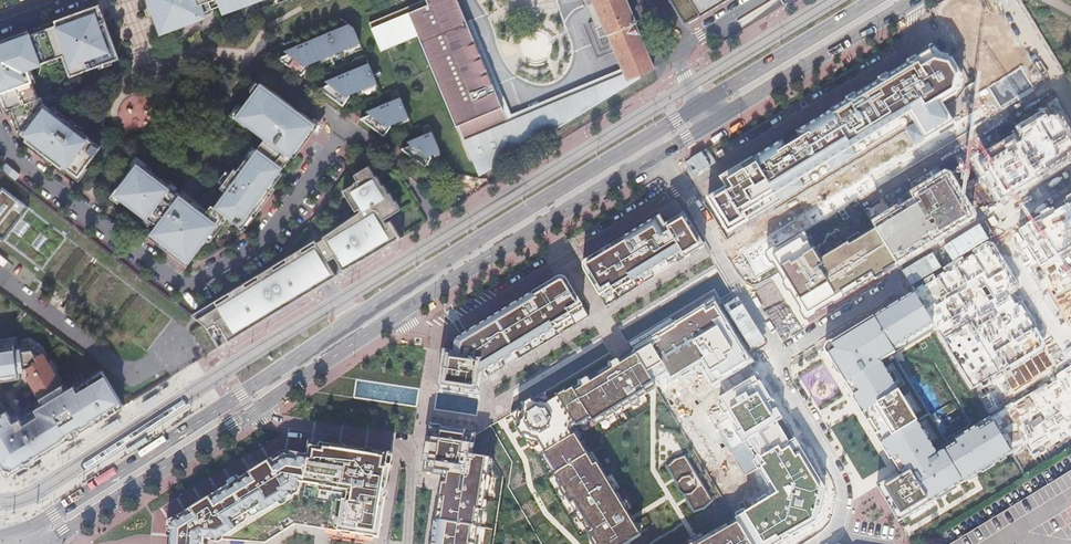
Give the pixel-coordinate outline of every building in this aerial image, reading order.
[(152,3),(154,3),(158,14),(156,15),(161,26),(164,25),(166,29),(197,18),(196,15),(199,14),(198,13),(213,7),(223,4),(229,1),(231,7),(232,8),(252,0),(151,0),(152,3)] [(478,176),(520,151),(466,21),(457,0),(423,0),(374,20),(376,26),(371,28),(381,51),(418,36),(455,126),(457,125),(478,176)] [(607,35),(614,52),(627,81),(639,76),(654,70),(624,0),(583,0),(586,7),(594,4),(596,9),(603,25),(595,28),(599,38),(607,35)] [(725,0),(668,0),(684,25),(725,0)] [(947,18),(987,86),(1020,67),(981,0),(977,0),(947,18)] [(594,4),(586,7),(595,28),(603,25),(596,9),(594,4)] [(0,42),(0,92),(7,110),(12,108),(14,112),(15,115),(17,120),(21,133),(28,138),(26,140),(46,156),(44,159),(52,165),(54,162),(62,167),(65,162),(70,165),(68,168),(78,176),(100,147),(87,138),(88,137),(81,132),(68,122),(64,119),(63,118),(63,119),(50,110),(43,104),(39,98),(38,98),(32,83),(27,69),(30,67),(48,61),(57,57),(63,55),(62,52),(67,51),(74,70),(82,67),(95,63),(96,66),(98,65),(111,60),(118,58),(112,41),(112,40),(108,41),(103,28),(107,26),(106,26),(99,6),(79,13),(80,16),(74,18),(68,20),(68,18),(56,22),(57,25),(29,36),(28,32),(0,42)] [(196,15),(197,18),(214,11),(213,7),(198,13),(199,14),(196,15)] [(466,21),(520,151),(640,78),(639,76),(627,81),(614,52),(511,115),(471,19),(466,21)] [(668,19),(665,20),(671,33),(675,31),(668,19)] [(290,54),(281,58),(305,76),(311,65),(366,44),(354,23),(286,51),(290,54)] [(107,26),(103,28),(108,41),(112,40),(112,41),(112,40),(107,26),(106,26),(107,26)] [(70,75),(83,71),(82,67),(74,70),(67,51),(62,52),(63,55),(70,75)] [(111,60),(98,65),(100,69),(112,64),(111,60)] [(784,144),(776,148),(803,193),(916,122),(918,126),(909,131),(911,134),(919,147),(956,124),(948,111),(942,103),(958,92),(961,77),(954,65),(940,62),(927,70),(920,60),(798,134),(803,141),(789,150),(784,144)] [(382,85),(372,63),(327,81),(331,84),(323,88),(347,105),(353,97),(382,85)] [(30,67),(27,69),(32,83),(36,82),(30,67)] [(144,168),(135,162),(127,174),(128,175),(123,182),(121,181),(113,193),(121,199),(120,200),(144,218),(145,218),(146,217),(152,222),(155,224),(156,223),(157,224),(150,234),(157,240),(159,238),(181,254),(180,257),(188,263),(208,238),(222,219),(225,215),(239,226),(248,214),(249,212),(252,214),(282,173),(279,172),(292,154),(295,156),(318,125),(260,82),(237,113),(240,116),(238,119),(264,138),(256,149),(248,160),(248,161),(245,159),(236,170),(234,168),(220,187),(226,191),(214,206),(211,204),(207,210),(205,213),(180,194),(177,192),(176,193),(175,192),(169,187),(169,186),(145,168),(145,167),(144,168)] [(405,97),(368,111),(374,114),(364,118),(388,136),(394,127),(412,119),(405,97)] [(53,107),(50,110),(63,119),(63,118),(64,119),(65,116),(53,107)] [(71,119),(68,122),(81,132),(83,128),(71,119)] [(435,131),(409,142),(416,147),(404,150),(428,167),(433,158),(444,152),(435,131)] [(244,157),(248,160),(256,149),(252,146),(244,157)] [(728,190),(710,201),(731,235),(803,193),(776,148),(722,180),(728,190)] [(138,158),(135,162),(144,168),(145,167),(145,168),(147,165),(138,158)] [(6,164),(2,169),(15,180),(20,175),(6,164)] [(219,348),(220,347),(208,328),(215,323),(218,328),(220,327),(224,333),(229,341),(228,341),(229,342),(336,276),(333,271),(340,266),(342,269),(352,263),(353,265),(357,262),(357,261),(360,259),(361,260),(365,257),(369,255),(369,256),(374,253),(373,252),(377,251),(377,252),(382,249),(381,248),(385,247),(385,248),(390,245),(389,244),(402,236),(400,237),(394,227),(390,219),(385,222),(383,219),(391,214),(400,209),(395,200),(394,201),(389,192),(388,193),(382,184),(381,185),(375,175),(374,176),(368,165),(353,174),(357,180),(353,182),(354,183),(342,190),(355,210),(358,208),(360,211),(322,236),(323,238),(316,242),(315,240),(214,301),(217,306),(198,318),(192,314),(191,315),(203,324),(204,325),(218,347),(219,348)] [(444,194),(436,181),(426,186),(434,200),(444,194)] [(171,183),(169,186),(169,187),(175,192),(178,188),(171,183)] [(2,190),(0,192),(0,238),(2,239),(26,208),(2,190)] [(182,191),(180,194),(205,213),(207,210),(182,191)] [(113,193),(110,197),(118,203),(120,200),(121,199),(113,193)] [(595,314),(701,250),(675,208),(569,272),(454,340),(453,352),(442,350),(435,391),(479,397),(481,382),(595,314)] [(251,216),(248,214),(239,226),(242,228),(251,216)] [(393,217),(391,214),(383,219),(385,222),(390,219),(394,227),(397,225),(401,219),(401,217),(401,216),(399,215),(397,214),(393,217)] [(145,218),(144,218),(142,221),(149,226),(152,222),(146,217),(145,218)] [(222,219),(208,238),(211,240),(225,222),(222,219)] [(159,238),(157,240),(157,241),(180,258),(180,257),(181,254),(159,238)] [(887,360),(941,328),(920,291),(831,343),(828,346),(827,349),(828,353),(900,471),(876,485),(899,522),(1011,453),(990,418),(955,439),(957,443),(948,448),(932,420),(926,424),(887,360)] [(214,301),(192,314),(198,318),(217,306),(214,301)] [(215,323),(208,328),(220,347),(229,342),(228,341),(229,341),(224,333),(220,327),(218,328),(215,323)] [(218,347),(203,324),(190,332),(204,356),(218,347)] [(24,377),(25,379),(29,385),(35,384),(40,384),(47,388),(53,370),(45,353),(35,355),(33,349),(0,353),(0,380),(24,377)] [(636,352),(550,405),(539,403),(521,414),(517,430),(523,441),(527,443),(531,450),(534,448),(538,455),(541,453),(554,475),(548,479),(569,516),(576,512),(594,543),(628,543),(641,536),(641,532),(631,517),(596,461),(592,463),(571,429),(579,424),(585,432),(594,427),(597,431),(599,430),(600,432),(648,401),(644,394),(647,392),(653,389),(657,387),(654,382),(636,352)] [(4,473),(10,474),(57,445),(123,405),(106,378),(79,393),(77,385),(70,388),(32,405),(36,419),(27,426),(21,421),(14,425),(7,411),(0,412),(0,466),(4,473)] [(430,428),(423,472),(442,475),(432,543),(476,543),(481,508),(485,509),(491,461),(471,459),(475,435),(430,428)] [(745,438),(756,455),(762,451),(758,444),(766,439),(759,429),(745,438)] [(309,442),(307,456),(283,452),(167,523),(166,543),(202,543),(202,542),(220,542),(263,543),(294,525),(324,530),(378,539),(391,455),(309,442)] [(674,459),(665,466),(693,513),(705,509),(714,500),(685,455),(674,459)] [(769,474),(781,507),(798,501),(786,468),(769,474)] [(952,543),(1070,543),(1070,472),(952,543)] [(737,521),(697,543),(751,543),(737,521)]
